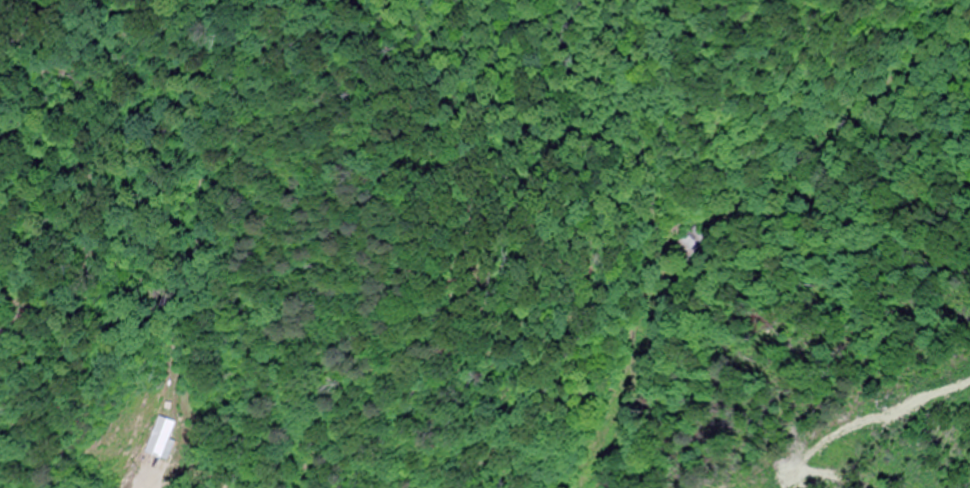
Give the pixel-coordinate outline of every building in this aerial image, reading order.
[(674,263),(695,242),(682,228),(660,249),(674,263)] [(179,422),(160,417),(149,452),(167,458),(179,422)]
